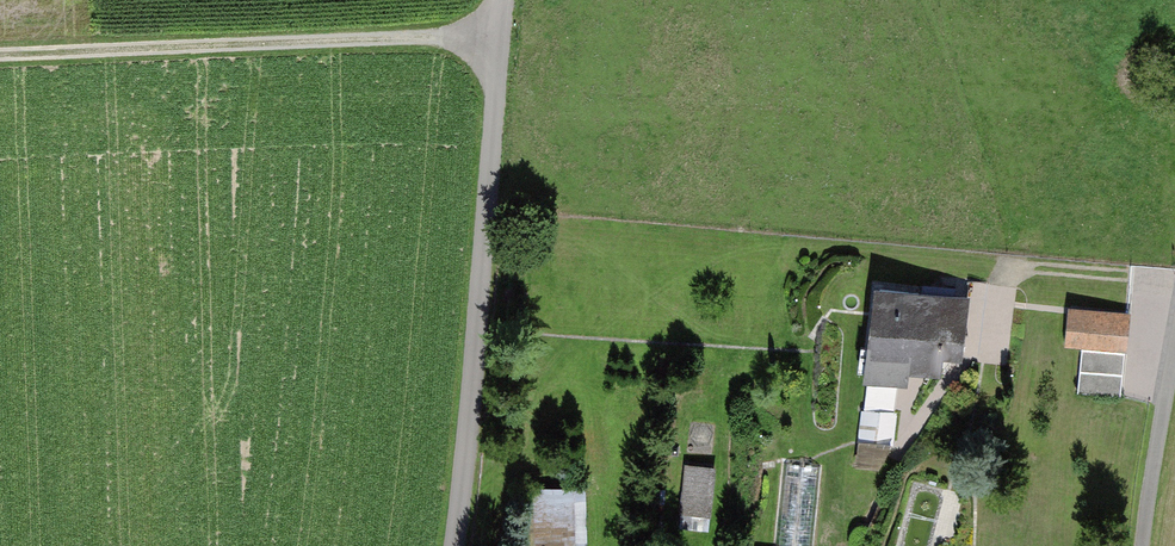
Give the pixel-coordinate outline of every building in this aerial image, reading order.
[(971,292),(877,284),(870,353),(913,357),(912,373),(942,376),(943,359),(965,361),(971,292)] [(1131,314),(1067,307),(1063,346),(1127,352),(1131,314)] [(862,436),(895,440),(900,406),(867,402),(862,436)] [(787,459),(780,539),(814,542),(821,462),(787,459)] [(714,465),(682,462),(678,511),(710,514),(714,465)]
